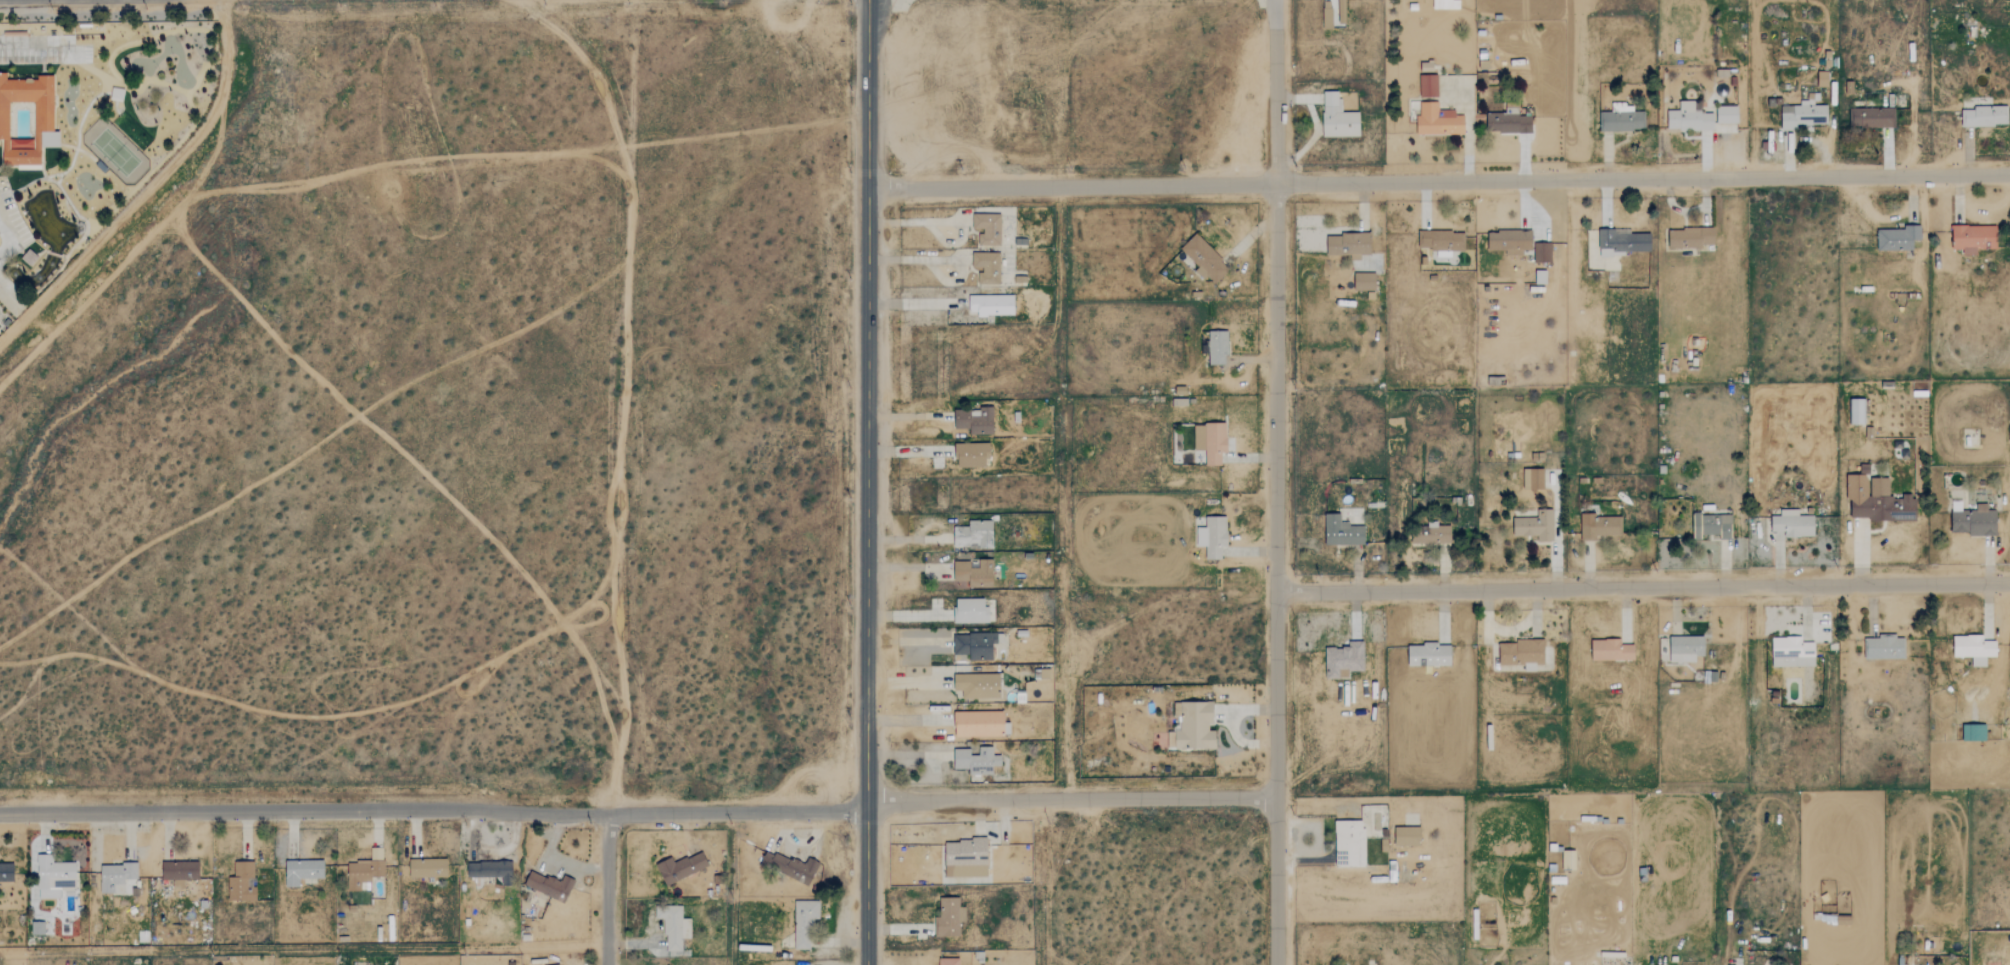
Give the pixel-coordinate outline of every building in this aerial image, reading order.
[(1322,2),(1323,29),(1333,28),(1332,2),(1322,2)] [(1421,72),(1431,71),(1431,62),(1421,63),(1421,72)] [(3,138),(0,138),(0,71),(7,71),(7,79),(38,79),(38,71),(55,71),(54,130),(59,130),(59,146),(41,146),(41,168),(3,168),(3,138)] [(1828,71),(1818,71),(1817,86),(1828,86),(1828,71)] [(1420,97),(1437,96),(1437,75),(1419,75),(1420,97)] [(1323,137),(1360,136),(1359,112),(1340,112),(1340,91),(1322,91),(1323,137)] [(1780,105),(1781,130),(1796,129),(1796,124),(1828,123),(1827,105),(1813,105),(1813,97),(1806,97),(1806,104),(1780,105)] [(1714,129),(1713,112),(1694,112),(1694,100),(1679,101),(1679,110),(1667,110),(1668,130),(1714,129)] [(1417,134),(1464,134),(1465,115),(1455,115),(1455,110),(1437,110),(1438,102),(1418,101),(1417,134)] [(1600,131),(1643,130),(1643,111),(1633,111),(1633,105),(1619,106),(1619,112),(1600,112),(1600,131)] [(1738,123),(1738,105),(1716,106),(1716,123),(1738,123)] [(2008,105),(1973,106),(1974,109),(1961,109),(1961,126),(2008,125),(2008,105)] [(1892,127),(1893,108),(1851,107),(1851,126),(1892,127)] [(1487,112),(1486,132),(1531,133),(1532,116),(1516,115),(1516,113),(1487,112)] [(1001,214),(973,214),(972,231),(978,231),(978,245),(1000,245),(1001,214)] [(1913,250),(1913,240),(1921,239),(1920,225),(1908,225),(1908,229),(1877,229),(1877,250),(1913,250)] [(1997,225),(1952,225),(1952,248),(1963,248),(1963,255),(1976,254),(1976,249),(1997,248),(1997,225)] [(1714,246),(1714,228),(1668,228),(1669,247),(1714,246)] [(1487,231),(1488,250),(1505,250),(1505,256),(1522,255),(1522,250),(1532,250),(1532,230),(1487,231)] [(1419,232),(1419,251),(1469,250),(1468,231),(1419,232)] [(1650,252),(1651,232),(1599,231),(1599,256),(1611,257),(1611,252),(1650,252)] [(1352,255),(1352,260),(1360,260),(1360,255),(1370,255),(1370,233),(1340,232),(1340,236),(1326,236),(1326,255),(1352,255)] [(1214,283),(1229,269),(1196,233),(1179,249),(1204,275),(1205,273),(1214,283)] [(1551,243),(1534,243),(1533,262),(1550,262),(1551,243)] [(20,259),(29,267),(37,258),(28,249),(20,259)] [(1000,284),(1000,252),(972,252),(972,269),(978,270),(978,284),(1000,284)] [(1375,290),(1375,273),(1354,273),(1354,290),(1375,290)] [(1014,315),(1014,294),(968,295),(968,312),(976,312),(976,316),(1014,315)] [(1227,330),(1208,331),(1209,365),(1225,365),(1224,355),(1228,355),(1227,330)] [(1864,425),(1864,399),(1848,399),(1848,424),(1864,425)] [(993,434),(993,409),(954,410),(954,429),(969,429),(969,435),(993,434)] [(1194,450),(1205,450),(1205,466),(1221,465),(1220,453),(1227,453),(1226,424),(1194,424),(1194,450)] [(989,467),(988,443),(955,444),(956,467),(989,467)] [(1915,520),(1915,496),(1889,496),(1889,478),(1869,478),(1869,467),(1862,467),(1862,474),(1846,474),(1846,500),(1851,500),(1851,520),(1915,520)] [(1544,489),(1544,468),(1523,468),(1523,489),(1544,489)] [(1952,535),(1997,534),(1996,510),(1987,511),(1987,504),(1976,504),(1976,511),(1951,511),(1952,535)] [(1771,516),(1771,531),(1784,531),(1785,537),(1814,536),(1814,515),(1798,515),(1798,508),(1780,508),(1781,516),(1771,516)] [(1552,509),(1536,510),(1536,517),(1512,518),(1513,535),(1537,535),(1537,542),(1553,541),(1552,509)] [(1340,513),(1324,514),(1325,545),(1364,545),(1364,524),(1340,525),(1340,513)] [(1694,536),(1721,535),(1721,539),(1732,539),(1731,514),(1694,515),(1694,536)] [(1595,536),(1620,536),(1620,515),(1580,515),(1580,540),(1595,540),(1595,536)] [(1227,517),(1204,516),(1204,517),(1194,517),(1193,547),(1206,547),(1206,559),(1221,559),(1221,546),(1226,546),(1227,517)] [(992,547),(992,520),(968,521),(968,526),(953,527),(953,548),(992,547)] [(1451,543),(1450,525),(1437,526),(1437,521),(1424,522),(1424,531),(1411,532),(1412,544),(1451,543)] [(992,586),(991,559),(977,559),(977,568),(969,568),(969,560),(953,561),(953,581),(968,580),(968,587),(992,586)] [(987,623),(987,598),(954,599),(954,623),(987,623)] [(953,633),(953,654),(968,654),(968,660),(992,661),(993,642),(999,642),(999,633),(953,633)] [(1670,662),(1696,662),(1696,656),(1704,656),(1704,635),(1669,636),(1670,662)] [(1864,660),(1904,659),(1903,635),(1876,636),(1876,638),(1864,638),(1864,660)] [(1953,636),(1953,657),(1971,657),(1971,667),(1986,667),(1986,657),(1996,657),(1996,641),(1983,641),(1982,635),(1953,636)] [(1772,667),(1815,667),(1815,642),(1801,642),(1801,637),(1771,637),(1772,667)] [(1591,660),(1634,660),(1634,645),(1620,645),(1620,639),(1591,639),(1591,660)] [(1363,641),(1348,641),(1348,647),(1325,648),(1326,678),(1348,678),(1348,671),(1363,671),(1363,641)] [(1499,641),(1499,665),(1512,665),(1512,663),(1524,663),(1524,671),(1536,671),(1536,664),(1544,664),(1544,641),(1499,641)] [(1408,667),(1451,666),(1451,644),(1408,644),(1408,667)] [(954,674),(954,690),(962,690),(962,698),(1000,698),(1000,674),(954,674)] [(1215,749),(1215,731),(1211,731),(1211,702),(1180,702),(1179,732),(1167,731),(1167,746),(1174,746),(1174,749),(1215,749)] [(954,712),(955,737),(1004,736),(1004,711),(954,712)] [(1962,737),(1962,721),(1984,721),(1983,738),(1962,737)] [(953,749),(953,769),(968,769),(968,775),(993,775),(993,766),(1001,766),(1001,755),(993,755),(993,747),(974,747),(974,749),(953,749)] [(1335,821),(1335,867),(1365,866),(1364,821),(1335,821)] [(1420,827),(1395,827),(1395,846),(1420,846),(1420,827)] [(987,876),(987,840),(944,840),(945,877),(987,876)] [(347,861),(348,891),(360,891),(360,883),(371,882),(371,877),(383,877),(383,848),(370,848),(370,861),(347,861)] [(808,886),(818,862),(807,857),(803,865),(766,849),(759,865),(808,886)] [(1562,871),(1575,870),(1575,850),(1562,851),(1562,871)] [(655,865),(665,886),(708,866),(701,851),(674,863),(671,857),(655,865)] [(409,878),(446,878),(446,859),(409,859),(409,878)] [(299,879),(324,878),(323,860),(284,861),(285,887),(299,887),(299,879)] [(466,862),(466,878),(501,877),(501,886),(512,886),(511,861),(466,862)] [(75,863),(37,862),(37,877),(43,877),(43,889),(38,888),(38,898),(59,898),(59,889),(75,889),(75,863)] [(161,862),(161,880),(198,880),(198,862),(161,862)] [(233,862),(233,877),(227,877),(228,901),(256,901),(256,887),(253,887),(253,862),(233,862)] [(0,863),(0,881),(13,881),(13,863),(0,863)] [(99,865),(100,894),(123,893),(123,880),(137,880),(137,864),(99,865)] [(562,876),(559,883),(531,871),(524,887),(564,903),(574,880),(562,876)] [(935,917),(935,936),(959,937),(960,922),(965,922),(965,907),(959,907),(959,898),(940,898),(940,917),(935,917)] [(794,950),(810,950),(810,919),(819,919),(819,902),(794,901),(794,950)] [(690,939),(690,919),(682,919),(681,906),(655,907),(655,920),(664,920),(665,952),(682,952),(681,939),(690,939)] [(43,935),(43,922),(31,921),(31,935),(43,935)]
